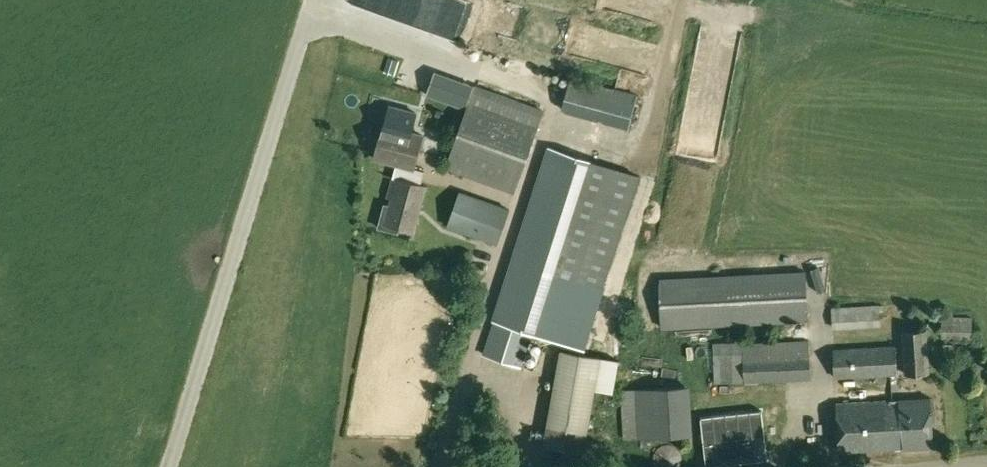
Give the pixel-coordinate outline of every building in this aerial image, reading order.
[(576,38),(574,50),(597,55),(599,43),(576,38)] [(638,95),(570,77),(561,110),(629,129),(638,95)] [(527,151),(529,152),(544,110),(475,84),(459,129),(447,166),(514,189),(527,151)] [(396,164),(393,177),(421,184),(424,171),(414,168),(423,135),(383,124),(374,158),(396,164)] [(594,302),(623,209),(635,174),(549,148),(497,310),(483,355),(522,368),(537,323),(563,331),(575,295),(594,302)] [(426,185),(421,184),(393,177),(388,197),(392,198),(385,223),(413,230),(426,185)] [(497,243),(509,209),(460,191),(448,225),(497,243)] [(808,320),(805,271),(660,279),(662,327),(808,320)] [(880,305),(832,308),(833,329),(882,327),(880,305)] [(972,318),(943,317),(942,338),(971,338),(972,318)] [(929,372),(927,330),(903,331),(905,373),(929,372)] [(743,341),(713,343),(715,372),(709,372),(709,384),(744,382),(744,384),(811,381),(809,340),(743,343),(743,341)] [(897,374),(896,346),(834,349),(835,377),(897,374)] [(560,350),(543,445),(584,450),(594,391),(614,392),(616,358),(601,357),(560,350)] [(688,390),(629,402),(639,449),(698,436),(688,390)] [(837,403),(840,451),(933,446),(932,398),(837,403)]
